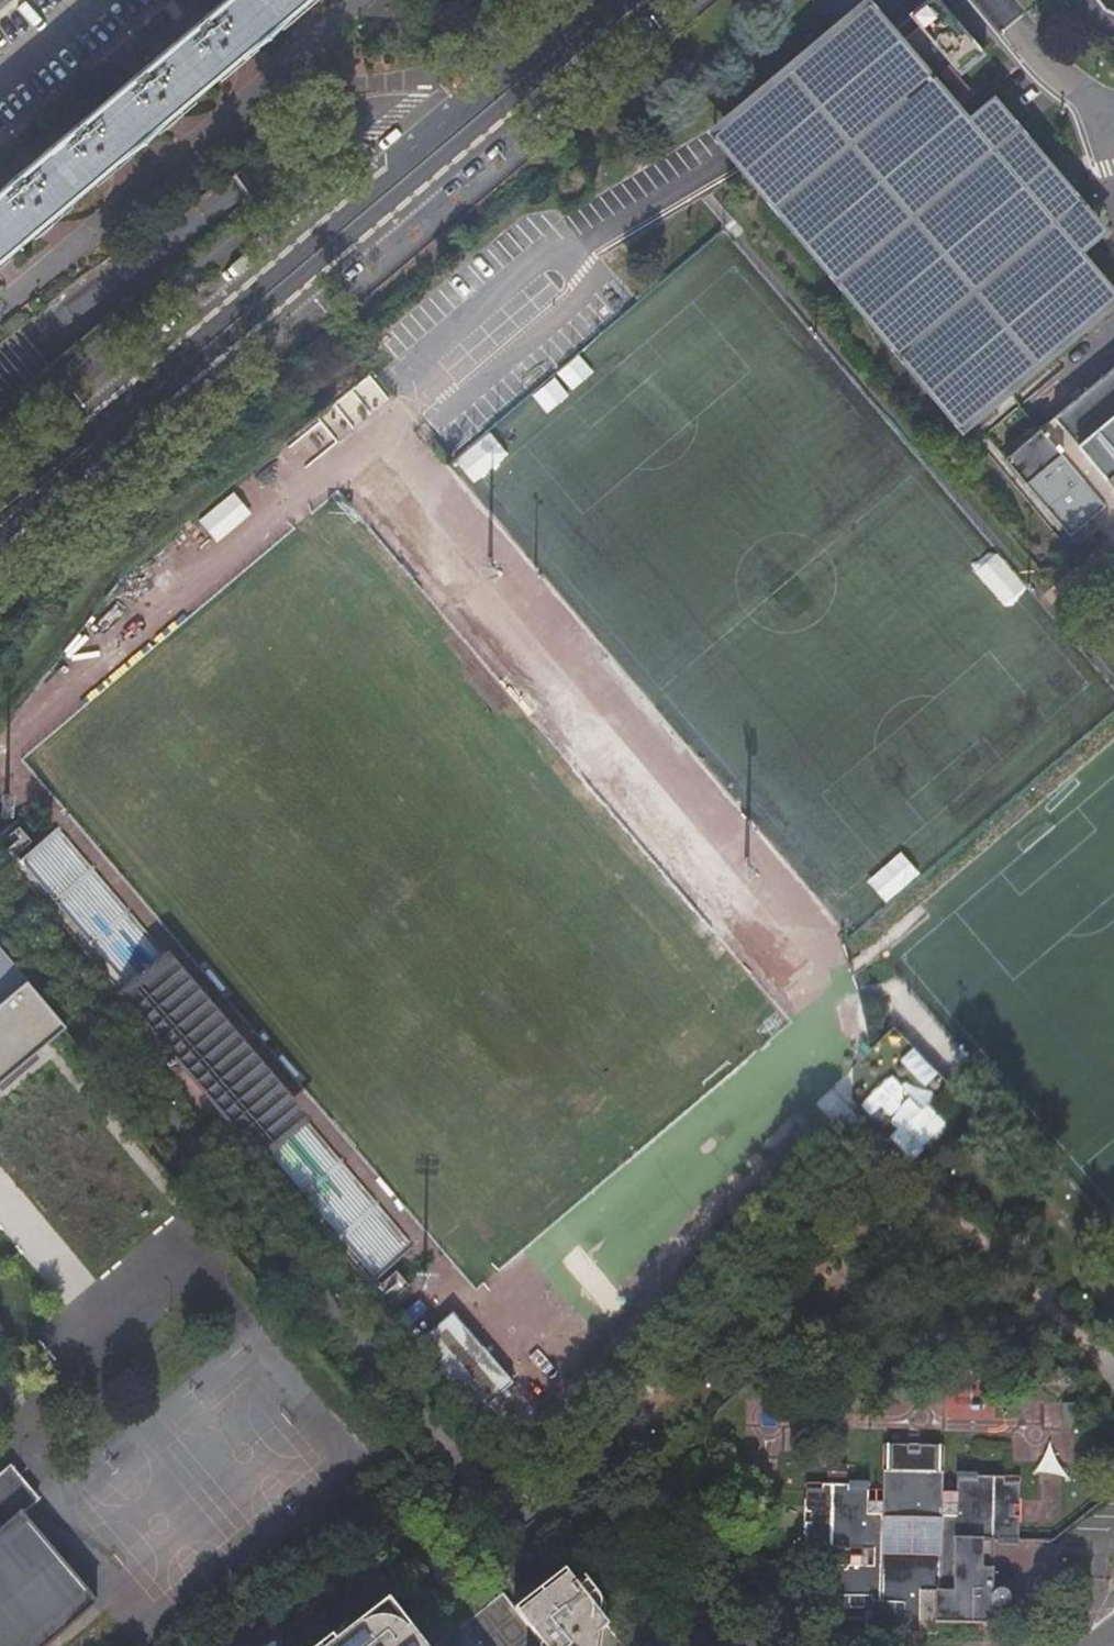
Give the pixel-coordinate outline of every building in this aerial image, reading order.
[(0,185),(0,256),(40,226),(50,216),(146,135),(162,122),(265,35),(282,20),(306,0),(221,0),(0,185)] [(12,0),(0,0),(0,10),(12,0)] [(764,157),(789,187),(944,56),(961,75),(985,54),(939,0),(923,0),(908,13),(918,25),(872,64),(764,157)] [(1004,457),(1070,534),(1113,496),(1113,363),(1004,457)] [(8,862),(186,1073),(230,1036),(51,825),(8,862)] [(65,1025),(0,948),(0,1080),(65,1025)] [(886,1023),(827,1080),(886,1141),(887,1109),(910,1109),(910,1095),(908,1084),(904,1075),(897,1065),(888,1056),(886,1023)] [(408,1245),(235,1041),(191,1078),(364,1282),(408,1245)] [(453,1312),(418,1343),(477,1414),(514,1382),(453,1312)] [(866,1563),(836,1566),(837,1620),(873,1621),(873,1634),(944,1634),(944,1622),(985,1621),(985,1603),(994,1603),(994,1621),(998,1621),(998,1603),(1007,1603),(1009,1602),(1010,1602),(1010,1601),(1011,1601),(1011,1600),(1012,1599),(1012,1598),(1012,1597),(1012,1596),(1012,1595),(1011,1594),(1010,1593),(1010,1592),(1009,1592),(1008,1591),(1005,1590),(998,1590),(998,1567),(988,1566),(988,1540),(997,1541),(1026,1541),(1026,1490),(1025,1485),(964,1489),(964,1519),(948,1518),(948,1458),(887,1456),(889,1519),(874,1519),(873,1482),(809,1482),(811,1542),(866,1542),(866,1563)] [(92,1596),(19,1509),(32,1497),(4,1464),(0,1467),(0,1645),(34,1645),(92,1596)] [(595,1587),(586,1593),(582,1589),(570,1574),(520,1611),(546,1644),(547,1645),(602,1645),(603,1637),(608,1633),(614,1628),(609,1604),(595,1587)] [(506,1621),(520,1611),(510,1596),(496,1607),(506,1621)] [(419,1635),(423,1631),(421,1628),(417,1630),(415,1627),(411,1630),(398,1621),(390,1611),(389,1611),(366,1627),(364,1624),(350,1635),(347,1631),(337,1638),(327,1645),(427,1645),(419,1635)]
